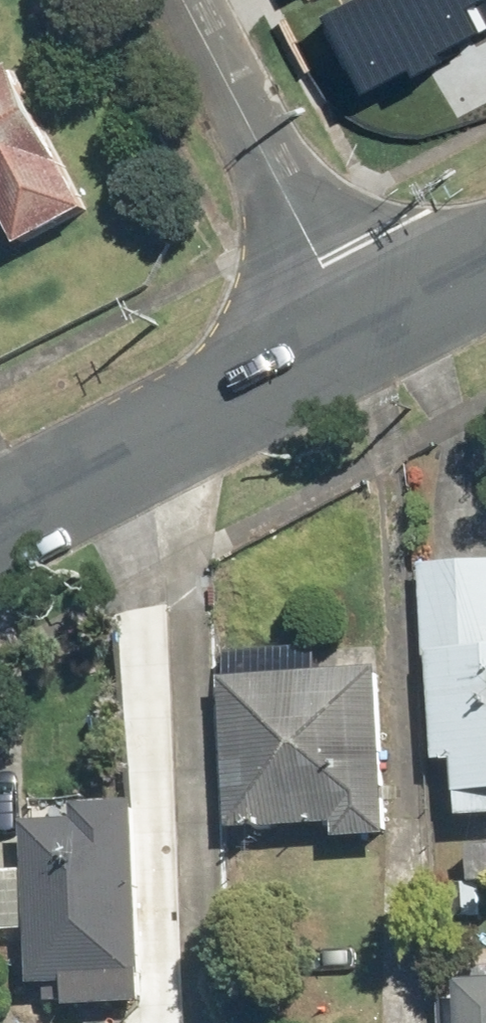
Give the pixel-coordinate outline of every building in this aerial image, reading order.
[(405,44),(482,2),(481,0),(381,0),(405,44)] [(19,246),(91,208),(14,64),(0,72),(0,211),(19,246)] [(485,816),(485,561),(423,563),(426,658),(433,658),(437,762),(460,761),(462,817),(485,816)] [(339,837),(391,834),(381,669),(323,672),(321,644),(228,650),(229,675),(223,676),(232,830),(338,823),(339,837)] [(73,1004),(147,1001),(139,801),(76,804),(76,819),(29,821),(35,984),(72,983),(73,1004)] [(485,881),(485,846),(472,846),(474,881),(485,881)] [(462,978),(463,1022),(485,1022),(485,978),(462,978)]
